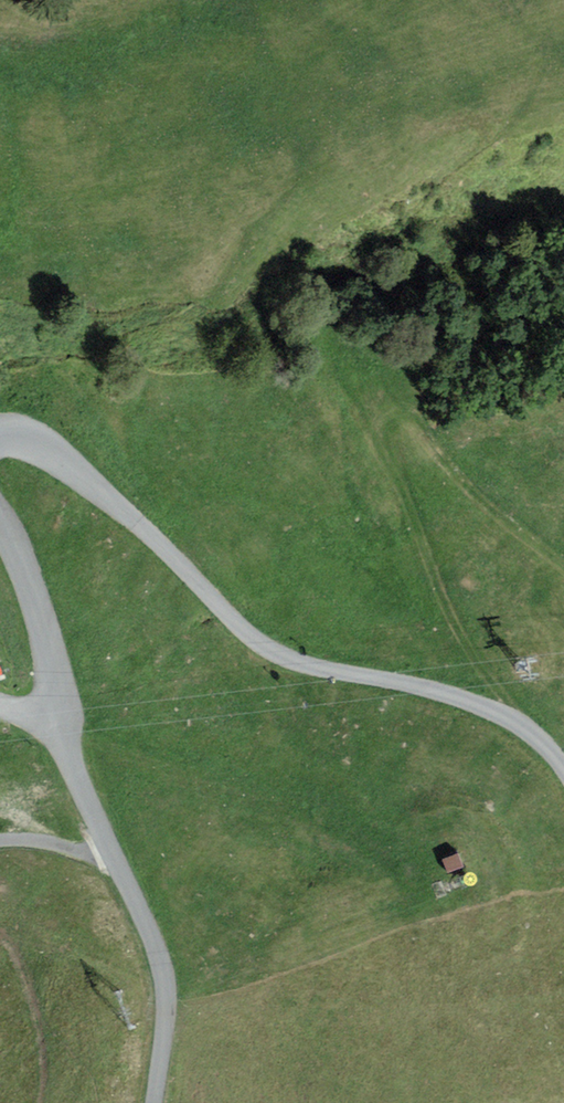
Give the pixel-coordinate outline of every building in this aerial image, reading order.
[(458,852),(442,858),(447,871),(463,865),(458,852)]
